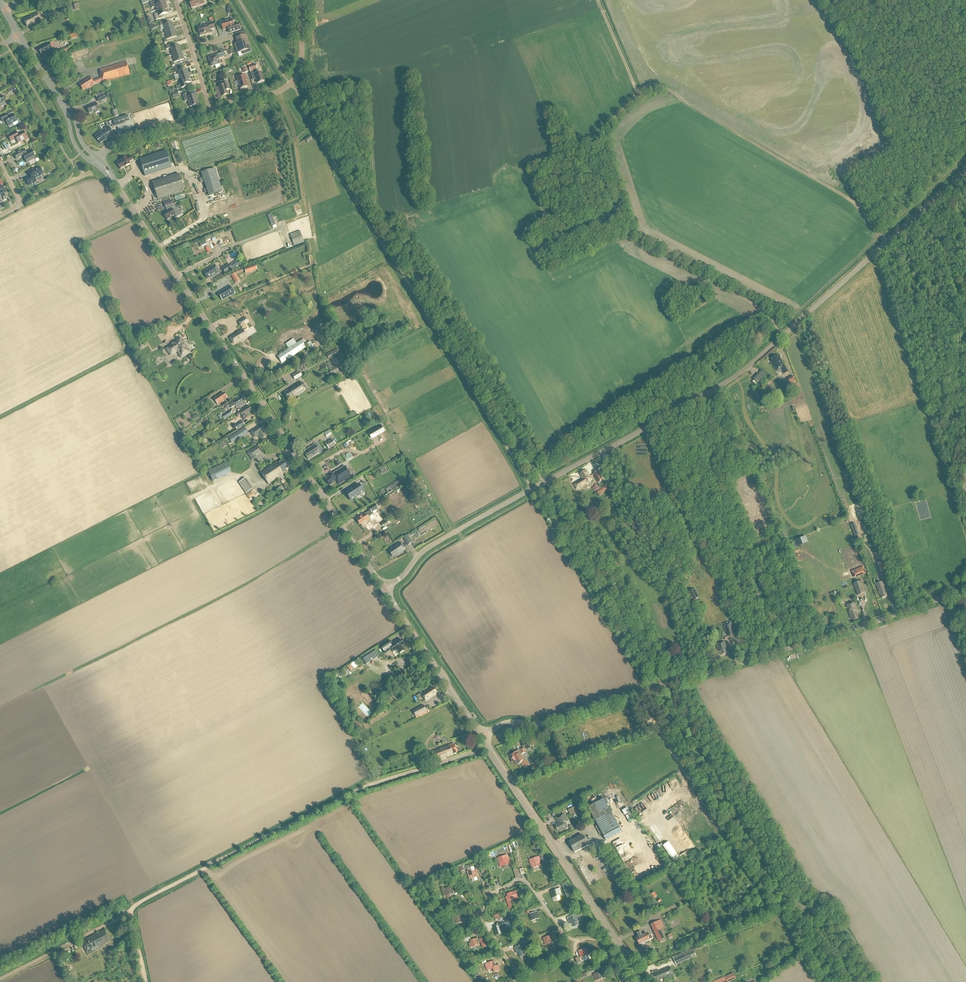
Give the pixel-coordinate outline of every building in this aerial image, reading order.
[(42,8),(48,7),(46,0),(41,0),(40,0),(42,8)] [(189,1),(191,8),(202,5),(200,0),(201,0),(191,0),(189,1)] [(156,7),(157,11),(167,8),(166,5),(165,2),(160,3),(159,1),(150,3),(152,8),(156,7)] [(62,14),(73,12),(72,5),(60,8),(62,14)] [(167,8),(157,11),(158,14),(154,15),(156,21),(164,18),(163,15),(169,13),(168,10),(167,11),(167,8)] [(41,22),(37,13),(27,18),(28,18),(23,21),(27,28),(35,23),(36,25),(41,22)] [(221,23),(220,24),(221,25),(223,31),(228,29),(230,29),(231,33),(240,30),(240,29),(238,24),(233,25),(233,24),(234,21),(231,20),(223,22),(222,22),(221,23)] [(163,26),(165,33),(174,30),(172,23),(167,24),(166,21),(160,23),(161,27),(163,26)] [(215,29),(213,22),(207,24),(207,26),(198,29),(200,37),(210,33),(209,31),(215,29)] [(174,30),(165,33),(167,40),(177,37),(174,30)] [(237,38),(236,38),(238,44),(234,45),(237,54),(242,52),(243,54),(250,52),(248,45),(249,45),(246,35),(245,36),(244,32),(236,34),(237,38)] [(41,49),(39,50),(42,56),(50,52),(51,54),(56,52),(54,49),(56,48),(52,42),(50,43),(41,48),(41,49)] [(182,53),(179,46),(174,47),(173,44),(166,47),(167,50),(170,49),(172,56),(182,53)] [(211,67),(215,66),(216,69),(219,68),(220,66),(219,64),(220,64),(218,59),(225,57),(223,50),(220,51),(221,54),(208,58),(211,67)] [(172,56),(175,63),(184,60),(182,53),(172,56)] [(95,85),(99,84),(102,83),(102,84),(130,75),(126,62),(100,70),(100,71),(101,73),(100,73),(101,74),(99,75),(101,78),(92,82),(90,78),(86,80),(79,85),(83,91),(87,89),(87,90),(95,85)] [(256,66),(249,68),(250,72),(252,79),(256,78),(258,84),(264,82),(261,72),(257,73),(256,70),(257,69),(256,66)] [(177,72),(180,78),(189,75),(187,68),(182,70),(181,67),(174,69),(175,72),(177,72)] [(189,75),(180,78),(182,85),(176,87),(177,90),(187,87),(186,84),(191,83),(189,75)] [(247,80),(245,75),(236,78),(240,89),(244,88),(245,89),(247,88),(247,87),(248,87),(246,80),(247,80)] [(230,91),(229,88),(227,81),(221,83),(222,87),(219,88),(221,96),(222,97),(228,95),(227,91),(230,91)] [(191,108),(198,105),(195,95),(191,96),(190,93),(183,95),(185,102),(189,101),(191,108)] [(93,106),(87,108),(89,114),(95,112),(96,114),(100,112),(99,110),(96,103),(93,105),(93,106)] [(6,114),(0,117),(3,123),(5,122),(5,123),(6,123),(9,127),(13,125),(12,124),(17,122),(13,115),(8,118),(6,114)] [(117,120),(113,121),(114,126),(115,126),(115,127),(130,122),(128,116),(117,120)] [(113,134),(108,127),(98,134),(98,135),(95,137),(100,144),(110,137),(109,136),(113,134)] [(26,136),(24,132),(18,135),(16,132),(8,136),(11,142),(16,139),(18,144),(24,141),(29,139),(27,135),(26,136)] [(24,150),(19,153),(14,155),(17,160),(23,157),(27,164),(36,159),(31,150),(26,153),(24,150)] [(159,154),(139,160),(143,170),(145,177),(159,172),(171,168),(169,161),(166,151),(159,154)] [(133,161),(132,157),(127,159),(127,158),(117,163),(120,170),(130,165),(129,163),(133,161)] [(44,175),(40,167),(36,169),(34,169),(33,171),(29,173),(31,178),(26,181),(29,186),(37,182),(36,182),(37,178),(44,175)] [(211,195),(225,191),(218,168),(204,172),(211,195)] [(179,174),(159,181),(152,183),(158,200),(184,191),(179,174)] [(167,220),(175,215),(177,218),(181,215),(177,209),(176,210),(173,205),(172,201),(164,203),(165,207),(167,207),(169,211),(163,215),(167,220)] [(299,231),(290,235),(294,247),(304,243),(299,231)] [(220,273),(215,265),(211,267),(211,268),(203,272),(208,279),(209,278),(210,279),(220,273)] [(229,265),(222,269),(225,274),(233,270),(229,265)] [(235,274),(231,276),(236,284),(240,281),(235,274)] [(235,294),(230,286),(226,289),(224,291),(223,290),(220,293),(220,294),(219,295),(223,301),(230,296),(231,297),(235,294)] [(230,338),(234,344),(237,342),(238,342),(242,339),(243,340),(248,337),(245,333),(248,331),(249,329),(246,324),(248,322),(245,318),(239,322),(242,328),(242,329),(237,332),(238,333),(230,338)] [(284,343),(289,349),(277,357),(282,364),(306,348),(301,341),(297,344),(292,338),(284,343)] [(139,344),(142,349),(148,345),(145,340),(139,344)] [(182,358),(189,353),(185,347),(184,345),(183,346),(179,340),(173,344),(173,345),(167,349),(170,354),(177,350),(182,358)] [(344,360),(338,349),(326,355),(329,360),(336,356),(340,363),(344,360)] [(776,371),(780,368),(784,375),(788,373),(778,355),(772,359),(773,361),(771,362),(776,371)] [(298,370),(299,372),(292,376),(295,380),(302,376),(300,372),(302,371),(301,368),(298,370)] [(753,378),(757,383),(762,378),(758,373),(753,378)] [(792,376),(787,379),(795,392),(799,389),(792,376)] [(300,393),(306,390),(301,382),(295,385),(291,388),(292,388),(289,390),(285,392),(286,393),(284,394),(288,401),(300,393)] [(222,394),(222,393),(214,398),(218,405),(227,399),(224,393),(222,394)] [(245,401),(242,395),(237,399),(235,401),(234,400),(228,404),(231,408),(235,406),(237,409),(245,403),(244,402),(245,401)] [(246,414),(252,410),(249,407),(248,408),(247,406),(236,414),(238,417),(241,415),(244,420),(248,417),(246,414)] [(224,419),(232,414),(230,411),(222,416),(224,419)] [(381,425),(368,433),(372,440),(385,432),(381,425)] [(261,427),(260,426),(256,428),(257,428),(255,430),(254,429),(252,431),(253,432),(251,433),(254,438),(258,435),(261,440),(267,436),(264,431),(265,431),(262,426),(261,427)] [(245,427),(228,438),(232,443),(235,441),(239,438),(240,439),(249,434),(245,427)] [(332,440),(325,444),(329,449),(336,445),(332,440)] [(320,453),(315,445),(303,452),(308,460),(320,453)] [(258,446),(248,453),(252,460),(257,457),(256,456),(261,452),(258,446)] [(263,476),(268,484),(283,475),(282,474),(286,471),(285,470),(289,467),(284,460),(276,465),(273,464),(261,472),(263,476)] [(208,472),(213,482),(231,473),(226,463),(208,472)] [(350,474),(345,467),(332,476),(332,475),(325,479),(329,486),(336,481),(339,485),(350,477),(349,475),(350,474)] [(592,481),(586,471),(580,475),(583,479),(574,484),(578,490),(583,487),(583,486),(592,481)] [(598,471),(593,474),(598,483),(603,480),(598,471)] [(239,483),(246,494),(253,489),(246,478),(239,483)] [(390,487),(393,492),(401,487),(398,483),(390,487)] [(346,493),(349,498),(351,501),(363,492),(358,484),(346,493)] [(597,491),(599,496),(607,491),(605,486),(597,491)] [(378,509),(375,505),(369,509),(370,511),(365,514),(359,518),(359,519),(356,520),(360,525),(363,523),(364,524),(369,520),(367,518),(370,516),(370,517),(373,515),(372,513),(378,509)] [(416,531),(408,536),(408,535),(403,539),(408,546),(412,543),(409,538),(417,533),(416,531)] [(405,551),(400,543),(388,551),(392,557),(394,556),(395,558),(401,554),(405,551)] [(880,573),(885,571),(882,563),(877,564),(880,573)] [(852,571),(854,578),(866,574),(863,567),(852,571)] [(854,584),(858,596),(866,593),(861,581),(854,584)] [(888,597),(883,582),(876,585),(879,595),(881,595),(882,599),(888,597)] [(696,590),(688,593),(692,602),(700,598),(696,590)] [(858,612),(855,603),(847,606),(852,620),(854,619),(854,621),(858,619),(856,612),(858,612)] [(731,622),(724,624),(728,637),(735,635),(731,622)] [(401,646),(404,644),(401,640),(397,643),(396,642),(392,644),(390,641),(380,647),(385,654),(392,650),(393,652),(396,650),(399,654),(404,651),(401,646)] [(726,646),(725,642),(717,644),(719,655),(721,654),(721,656),(728,654),(726,646)] [(365,656),(360,659),(363,664),(364,666),(371,661),(378,657),(374,650),(367,654),(365,656)] [(433,689),(432,688),(421,695),(426,701),(436,695),(435,693),(436,692),(434,688),(433,689)] [(423,705),(412,711),(416,718),(427,711),(423,705)] [(528,740),(532,746),(538,743),(533,736),(528,740)] [(457,753),(454,744),(430,753),(434,763),(453,755),(453,754),(457,753)] [(526,753),(524,749),(521,750),(521,751),(519,752),(518,751),(512,755),(514,758),(513,758),(517,766),(521,763),(525,768),(529,765),(526,760),(525,761),(523,758),(522,758),(521,756),(523,755),(523,754),(526,753)] [(583,749),(573,753),(575,758),(585,754),(583,749)] [(588,808),(591,813),(598,826),(595,827),(600,836),(603,834),(606,841),(622,833),(604,799),(588,808)] [(567,822),(564,816),(557,820),(559,824),(556,825),(557,826),(555,827),(558,832),(559,831),(560,833),(568,829),(565,823),(567,822)] [(588,846),(582,836),(569,843),(575,853),(588,846)] [(498,858),(501,867),(510,864),(508,857),(506,858),(505,856),(498,858)] [(529,860),(532,869),(543,865),(540,857),(529,860)] [(470,880),(471,879),(480,877),(478,870),(472,872),(472,870),(467,871),(470,880)] [(568,887),(563,889),(567,899),(572,897),(568,887)] [(441,888),(443,892),(444,897),(453,894),(451,888),(444,890),(443,888),(441,888)] [(552,898),(562,895),(559,888),(552,891),(553,893),(551,894),(552,898)] [(508,897),(505,897),(509,907),(511,906),(510,901),(518,898),(516,891),(507,894),(508,897)] [(531,921),(539,919),(537,913),(529,915),(531,921)] [(569,925),(572,924),(579,922),(577,915),(567,918),(569,925)] [(456,924),(463,922),(462,916),(454,918),(456,924)] [(661,921),(652,925),(659,942),(665,939),(659,928),(664,926),(661,921)] [(499,930),(501,930),(501,932),(509,929),(506,923),(499,925),(500,927),(499,928),(498,925),(492,927),(495,936),(501,934),(499,930)] [(110,941),(104,930),(82,942),(88,953),(103,945),(110,941)] [(636,934),(638,938),(636,938),(640,946),(654,940),(653,937),(652,938),(651,936),(648,937),(647,935),(642,937),(640,932),(636,934)] [(544,945),(554,942),(552,936),(544,938),(545,940),(543,941),(544,945)] [(479,945),(478,942),(480,941),(482,948),(486,946),(484,938),(480,939),(480,940),(478,941),(477,939),(470,941),(470,943),(468,944),(470,948),(479,945)] [(516,954),(518,953),(519,957),(527,954),(524,945),(516,947),(514,948),(516,954)] [(580,958),(589,955),(587,949),(580,951),(581,953),(579,954),(580,958)] [(693,949),(673,957),(677,966),(682,964),(681,963),(697,957),(693,949)] [(485,965),(485,967),(487,971),(496,968),(494,962),(486,964),(485,965)] [(667,980),(666,979),(673,976),(671,969),(655,975),(655,976),(653,977),(655,981),(661,981),(663,981),(662,981),(667,980)] [(603,971),(593,975),(595,981),(606,978),(603,971)] [(767,975),(763,977),(765,981),(776,975),(774,971),(769,974),(770,974),(767,976),(767,975)]
